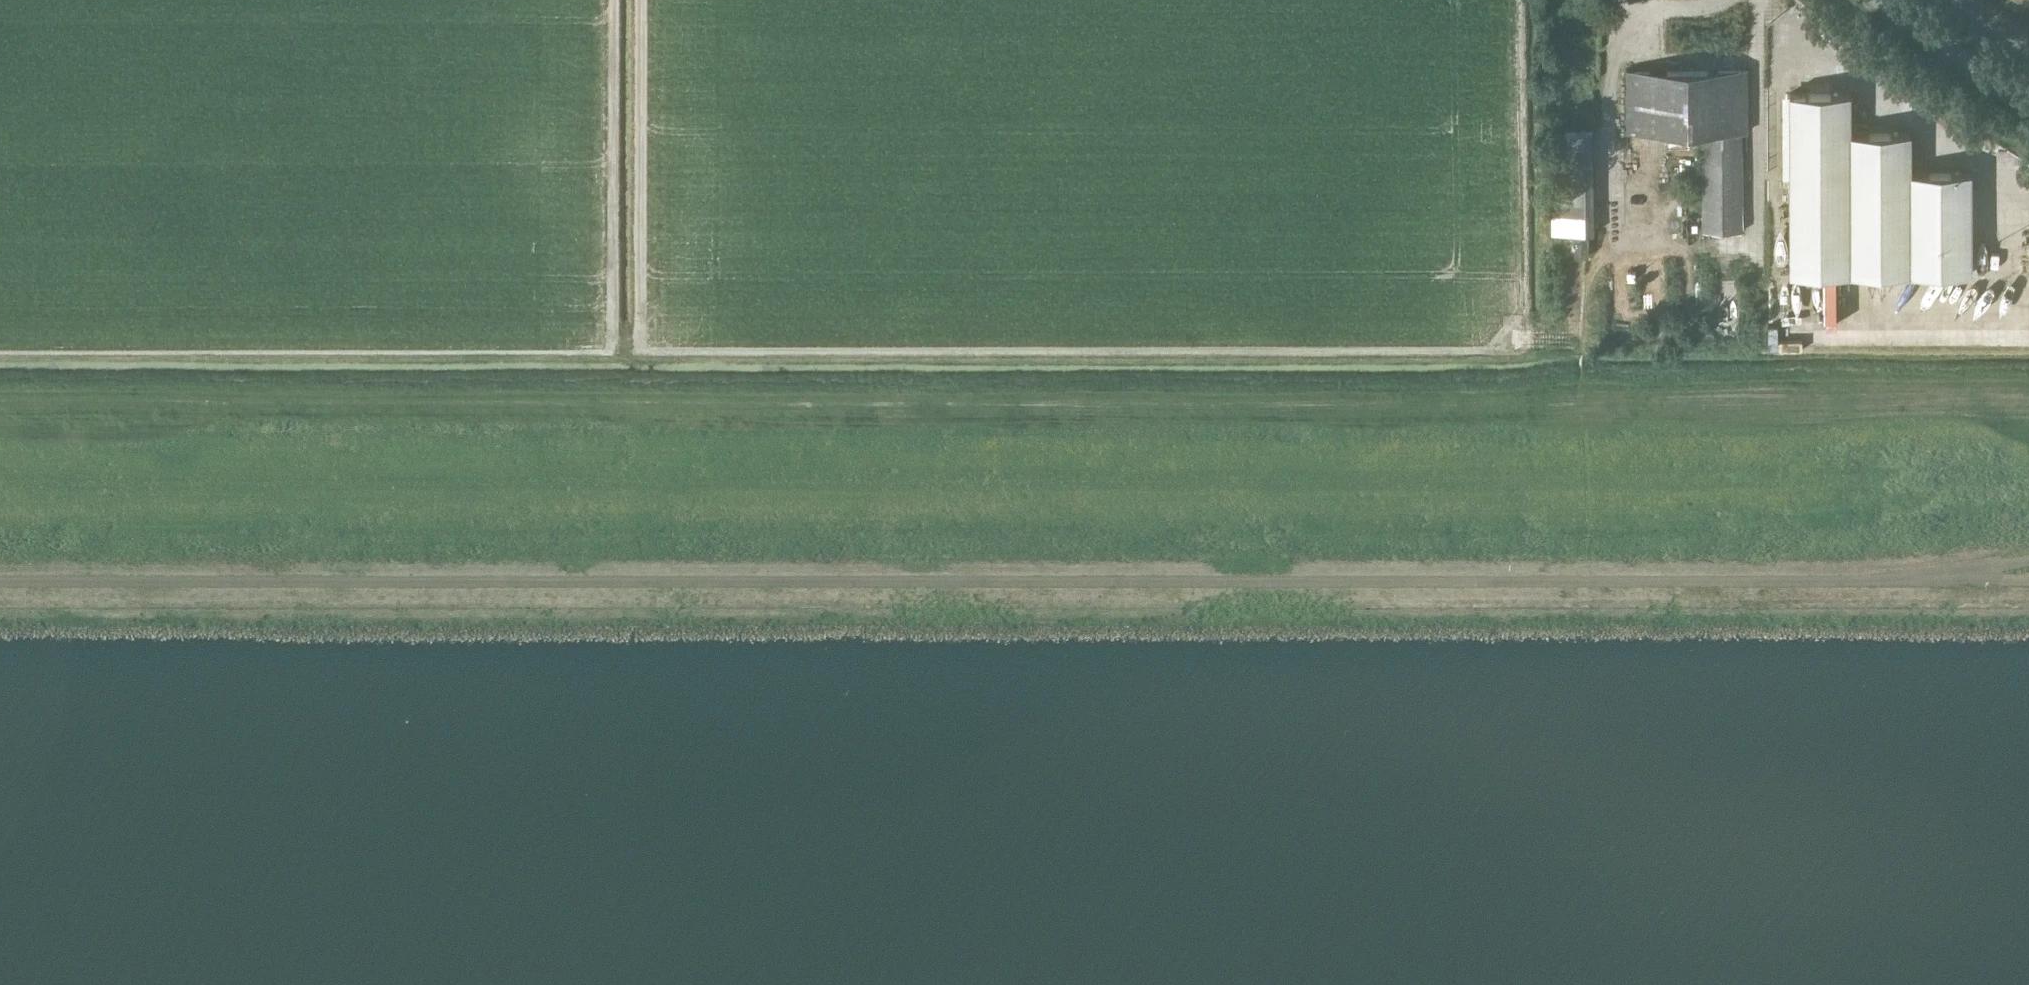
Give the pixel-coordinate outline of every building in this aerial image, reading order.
[(1684,151),(1701,151),(1701,231),(1742,231),(1741,130),(1748,130),(1747,70),(1627,71),(1627,131),(1684,131),(1684,151)] [(1789,93),(1790,274),(1971,273),(1970,172),(1910,172),(1910,132),(1850,132),(1849,93),(1789,93)] [(1592,131),(1551,131),(1552,233),(1593,233),(1592,131)] [(1945,445),(1946,461),(1959,459),(1958,444),(1945,445)]
